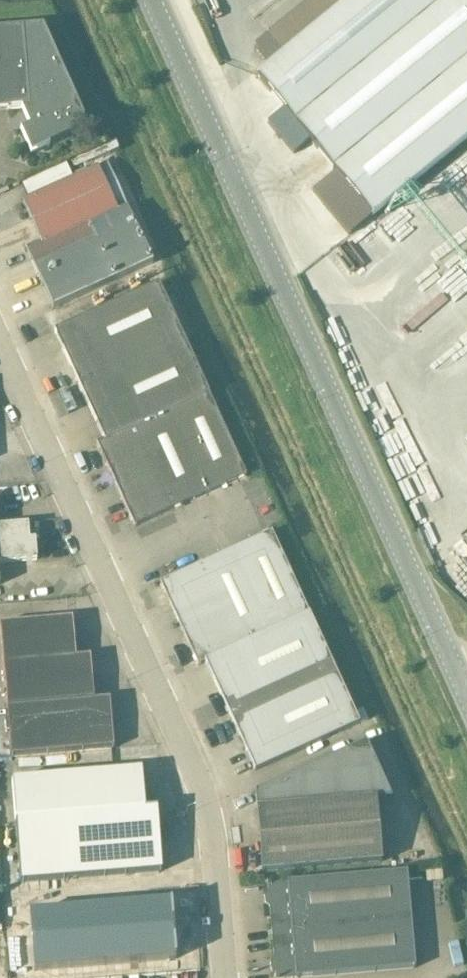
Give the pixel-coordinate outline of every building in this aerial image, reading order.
[(257,77),(372,218),(466,139),(466,0),(352,0),(257,77)] [(89,128),(43,27),(0,31),(0,111),(24,109),(32,128),(23,132),(32,154),(89,128)] [(152,265),(107,165),(22,203),(40,241),(25,248),(27,254),(52,311),(152,265)] [(75,174),(71,165),(29,184),(35,197),(51,190),(49,186),(75,174)] [(246,476),(158,284),(54,332),(104,441),(96,444),(134,527),(246,476)] [(37,561),(35,542),(29,542),(28,526),(0,528),(0,564),(37,561)] [(360,725),(272,533),(160,584),(198,667),(205,664),(255,773),(360,725)] [(109,700),(94,702),(90,658),(76,659),(72,619),(0,626),(11,759),(113,750),(109,700)] [(367,743),(255,794),(257,811),(262,873),(381,863),(376,801),(392,799),(367,743)] [(142,772),(11,783),(20,884),(162,873),(157,812),(145,813),(142,772)] [(407,873),(268,886),(268,893),(264,897),(265,905),(270,908),(274,958),(270,963),(271,971),(275,974),(276,977),(313,977),(415,969),(407,873)] [(171,903),(29,914),(34,970),(176,959),(171,903)]
